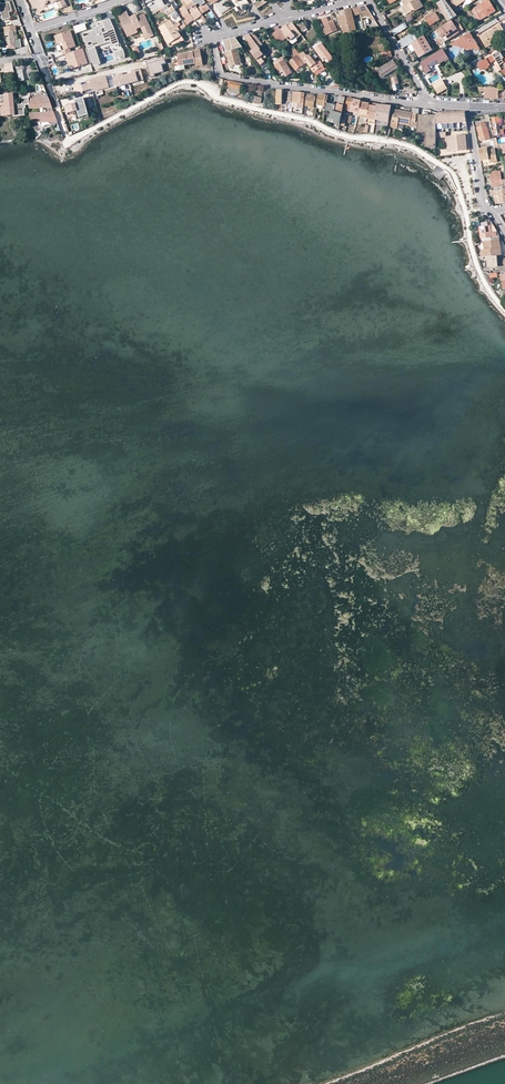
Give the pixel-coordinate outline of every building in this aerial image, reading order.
[(65,0),(41,0),(44,7),(57,1),(60,9),(67,6),(65,0)] [(184,6),(193,20),(194,20),(202,14),(201,14),(192,0),(183,0),(181,1),(184,6)] [(201,14),(209,8),(207,4),(204,0),(192,0),(201,14)] [(420,0),(403,0),(401,1),(405,6),(410,13),(415,10),(416,12),(424,6),(420,0)] [(445,0),(443,0),(436,4),(449,21),(457,16),(451,8),(445,0)] [(457,6),(466,0),(445,0),(451,8),(454,6),(454,8),(455,11),(456,12),(457,12),(460,10),(457,6)] [(484,3),(474,8),(481,19),(496,11),(489,0),(482,0),(484,3)] [(0,5),(0,14),(2,21),(9,19),(8,13),(12,12),(9,2),(0,5)] [(366,5),(361,6),(363,14),(364,18),(372,16),(366,5)] [(184,6),(176,11),(186,25),(189,23),(189,22),(193,20),(184,6)] [(361,6),(351,8),(353,17),(363,14),(361,6)] [(165,12),(170,20),(179,32),(181,31),(180,29),(186,25),(176,11),(173,7),(165,12)] [(351,8),(339,11),(340,17),(339,17),(341,25),(342,25),(344,33),(356,30),(353,17),(351,8)] [(481,19),(474,8),(472,9),(479,21),(481,19)] [(148,22),(144,14),(137,17),(136,15),(132,16),(133,18),(130,19),(129,18),(126,11),(118,15),(126,34),(137,29),(141,27),(145,37),(153,34),(151,29),(149,28),(149,26),(149,25),(147,24),(148,22)] [(425,18),(430,25),(436,22),(439,20),(435,12),(425,18)] [(337,30),(333,20),(329,22),(326,17),(322,19),(326,28),(323,29),(325,35),(337,30)] [(87,37),(83,39),(92,64),(94,63),(95,66),(100,64),(93,46),(93,45),(89,47),(88,44),(91,42),(92,44),(97,42),(98,45),(105,42),(105,40),(109,38),(110,40),(116,38),(113,30),(114,30),(110,19),(102,22),(103,25),(104,28),(106,32),(102,34),(100,29),(93,32),(86,34),(87,37)] [(181,36),(179,32),(170,20),(159,28),(161,32),(165,38),(164,39),(168,44),(181,36)] [(303,21),(296,25),(301,32),(307,28),(303,21)] [(436,31),(443,41),(458,31),(452,21),(436,31)] [(75,33),(87,29),(84,22),(73,26),(75,33)] [(288,26),(290,28),(288,29),(287,27),(285,25),(280,29),(287,39),(289,40),(294,36),(295,38),(301,34),(292,23),(288,26)] [(404,24),(392,31),(395,35),(406,28),(404,24)] [(490,31),(479,37),(486,48),(500,40),(498,38),(501,36),(504,34),(504,32),(500,24),(490,31)] [(17,36),(14,37),(13,32),(16,31),(15,26),(4,28),(6,46),(15,44),(15,48),(21,47),(20,40),(17,40),(17,36)] [(273,28),(276,31),(272,34),(280,44),(287,39),(280,29),(278,27),(273,28)] [(137,29),(126,34),(127,37),(138,33),(137,29)] [(71,31),(57,36),(56,36),(59,45),(62,44),(64,51),(62,52),(63,56),(66,55),(71,53),(70,49),(76,47),(71,31)] [(454,42),(450,45),(459,47),(461,46),(462,48),(464,49),(466,49),(469,50),(471,49),(473,48),(474,49),(479,50),(479,48),(474,39),(474,38),(470,32),(454,42)] [(263,52),(266,50),(254,33),(249,34),(252,38),(263,52)] [(401,49),(409,44),(408,41),(412,39),(410,34),(397,41),(401,49)] [(425,35),(412,43),(416,50),(429,42),(425,35)] [(184,40),(181,36),(170,43),(173,48),(184,40)] [(227,39),(223,40),(226,52),(225,52),(229,65),(241,63),(237,49),(242,47),(240,44),(235,37),(227,39)] [(98,45),(93,46),(100,64),(102,64),(96,48),(110,42),(112,47),(118,45),(116,38),(110,40),(105,42),(98,45)] [(249,40),(247,42),(253,49),(250,51),(261,65),(265,63),(263,60),(261,57),(265,55),(263,52),(252,38),(249,40)] [(317,44),(313,47),(323,60),(325,58),(329,63),(333,59),(320,42),(317,45),(317,44)] [(429,42),(416,50),(420,57),(433,49),(429,42)] [(117,57),(121,56),(125,54),(122,49),(115,52),(117,57)] [(88,65),(83,50),(71,53),(66,55),(67,60),(69,59),(70,62),(69,65),(71,71),(88,65)] [(193,51),(193,52),(177,55),(179,62),(180,67),(185,66),(194,64),(195,66),(202,65),(199,50),(193,51)] [(392,56),(390,50),(381,53),(382,59),(392,56)] [(431,71),(427,65),(436,60),(439,64),(445,61),(445,62),(449,60),(443,50),(421,64),(423,68),(423,69),(426,74),(431,71)] [(305,60),(309,65),(317,76),(325,69),(320,62),(316,64),(309,55),(307,56),(303,51),(302,52),(300,53),(305,60)] [(504,75),(504,57),(502,59),(500,55),(498,52),(493,55),(494,58),(495,60),(504,75)] [(299,55),(289,62),(298,74),(303,70),(301,67),(305,63),(299,55)] [(486,59),(489,64),(495,60),(494,58),(493,55),(486,59)] [(359,58),(352,59),(360,69),(365,66),(359,58)] [(278,70),(281,69),(283,67),(286,72),(290,70),(283,59),(280,62),(279,59),(273,63),(278,70)] [(378,69),(383,76),(398,67),(393,59),(378,69)] [(478,64),(482,70),(490,66),(489,64),(486,59),(478,64)] [(144,79),(141,69),(134,71),(135,73),(119,77),(118,75),(113,76),(116,87),(144,79)] [(396,74),(390,75),(394,91),(400,89),(396,74)] [(110,87),(106,76),(90,81),(91,83),(82,85),(84,91),(85,91),(92,89),(93,92),(110,87)] [(229,87),(228,92),(239,94),(242,84),(223,80),(223,83),(226,84),(226,86),(229,87)] [(432,86),(437,94),(448,89),(443,80),(432,86)] [(484,91),(485,99),(498,99),(498,87),(478,87),(480,91),(484,91)] [(305,93),(288,91),(288,94),(288,98),(287,102),(290,103),(291,98),(293,98),(292,107),(302,108),(303,108),(303,104),(305,93)] [(324,106),(324,103),(326,103),(328,95),(319,94),(317,104),(324,106)] [(28,98),(22,98),(22,104),(21,104),(15,105),(15,97),(10,98),(9,95),(0,95),(1,112),(13,111),(13,116),(13,117),(24,116),(24,109),(25,109),(25,105),(29,105),(28,100),(28,98)] [(311,107),(313,108),(314,103),(315,103),(316,97),(315,97),(311,96),(311,97),(308,97),(306,106),(311,107)] [(335,123),(334,130),(338,131),(345,98),(339,96),(336,113),(335,112),(336,105),(326,103),(326,107),(325,110),(332,111),(330,118),(335,119),(334,123),(335,123)] [(87,114),(83,97),(74,100),(75,103),(64,106),(66,113),(76,111),(78,116),(87,114)] [(348,97),(345,110),(350,111),(354,99),(348,97)] [(57,122),(48,98),(42,99),(42,104),(40,105),(39,99),(28,100),(29,105),(30,122),(48,121),(54,126),(57,122)] [(350,111),(350,112),(357,114),(360,100),(359,100),(354,99),(350,111)] [(361,101),(359,114),(367,116),(369,102),(361,101)] [(375,124),(375,120),(378,104),(369,102),(367,116),(366,122),(375,124)] [(375,120),(378,121),(388,122),(391,106),(378,104),(375,120)] [(410,122),(415,122),(416,113),(412,113),(400,111),(399,114),(393,113),(393,117),(391,128),(398,129),(398,125),(399,122),(401,122),(410,123),(410,122)] [(503,134),(501,122),(494,123),(493,117),(489,118),(492,131),(494,131),(495,135),(503,134)] [(436,128),(437,126),(436,120),(436,119),(418,119),(418,122),(417,128),(417,130),(417,131),(429,131),(428,146),(436,146),(436,138),(436,133),(436,128)] [(410,126),(410,123),(401,122),(399,122),(398,125),(398,129),(403,130),(404,125),(410,126)] [(481,126),(477,128),(481,141),(490,138),(486,125),(485,125),(485,122),(481,123),(481,126)] [(428,146),(429,131),(417,131),(417,133),(416,134),(425,134),(426,134),(426,148),(428,148),(436,148),(436,146),(428,146)] [(466,150),(465,135),(445,137),(446,142),(448,142),(449,152),(466,150)] [(479,149),(481,160),(489,158),(490,162),(494,161),(492,148),(490,149),(489,150),(487,149),(487,147),(479,149)] [(500,170),(490,172),(490,176),(492,187),(503,185),(500,170)] [(498,194),(499,202),(500,204),(504,203),(504,188),(494,190),(494,194),(498,194)] [(471,218),(472,226),(479,226),(478,217),(471,218)] [(479,227),(481,238),(490,237),(491,240),(502,239),(500,236),(497,236),(496,231),(491,232),(490,226),(479,227)] [(486,253),(503,251),(502,239),(491,240),(484,241),(485,248),(486,253)] [(504,255),(503,251),(486,253),(485,248),(482,248),(483,257),(488,256),(500,255),(504,255)] [(488,256),(489,267),(501,266),(500,259),(501,259),(500,255),(488,256)]
